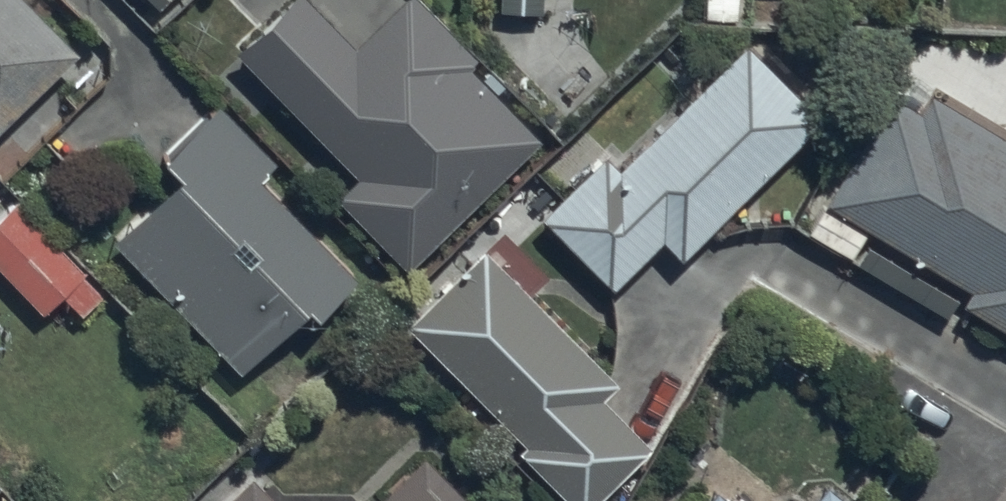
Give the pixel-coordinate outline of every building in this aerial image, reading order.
[(77,52),(25,0),(0,0),(0,129),(77,52)] [(237,54),(357,180),(336,200),(405,273),(543,143),(500,97),(507,91),(421,0),(412,0),(359,50),(312,0),(294,0),(237,54)] [(606,158),(539,220),(612,299),(666,249),(678,261),(823,128),(750,50),(618,171),(606,158)] [(865,236),(972,297),(965,309),(1005,335),(1005,140),(935,94),(920,117),(893,99),(806,234),(849,262),(865,236)] [(178,177),(110,243),(239,378),(305,314),(319,329),(362,288),(263,185),(277,172),(214,106),(160,158),(178,177)] [(0,217),(0,269),(45,316),(61,301),(79,319),(101,298),(83,279),(85,278),(14,203),(0,217)] [(409,332),(524,449),(515,458),(557,500),(599,500),(650,451),(605,405),(621,389),(489,254),(409,332)] [(432,454),(383,500),(477,500),(432,454)] [(231,500),(284,500),(258,475),(231,500)] [(829,491),(821,500),(842,500),(829,491)]
